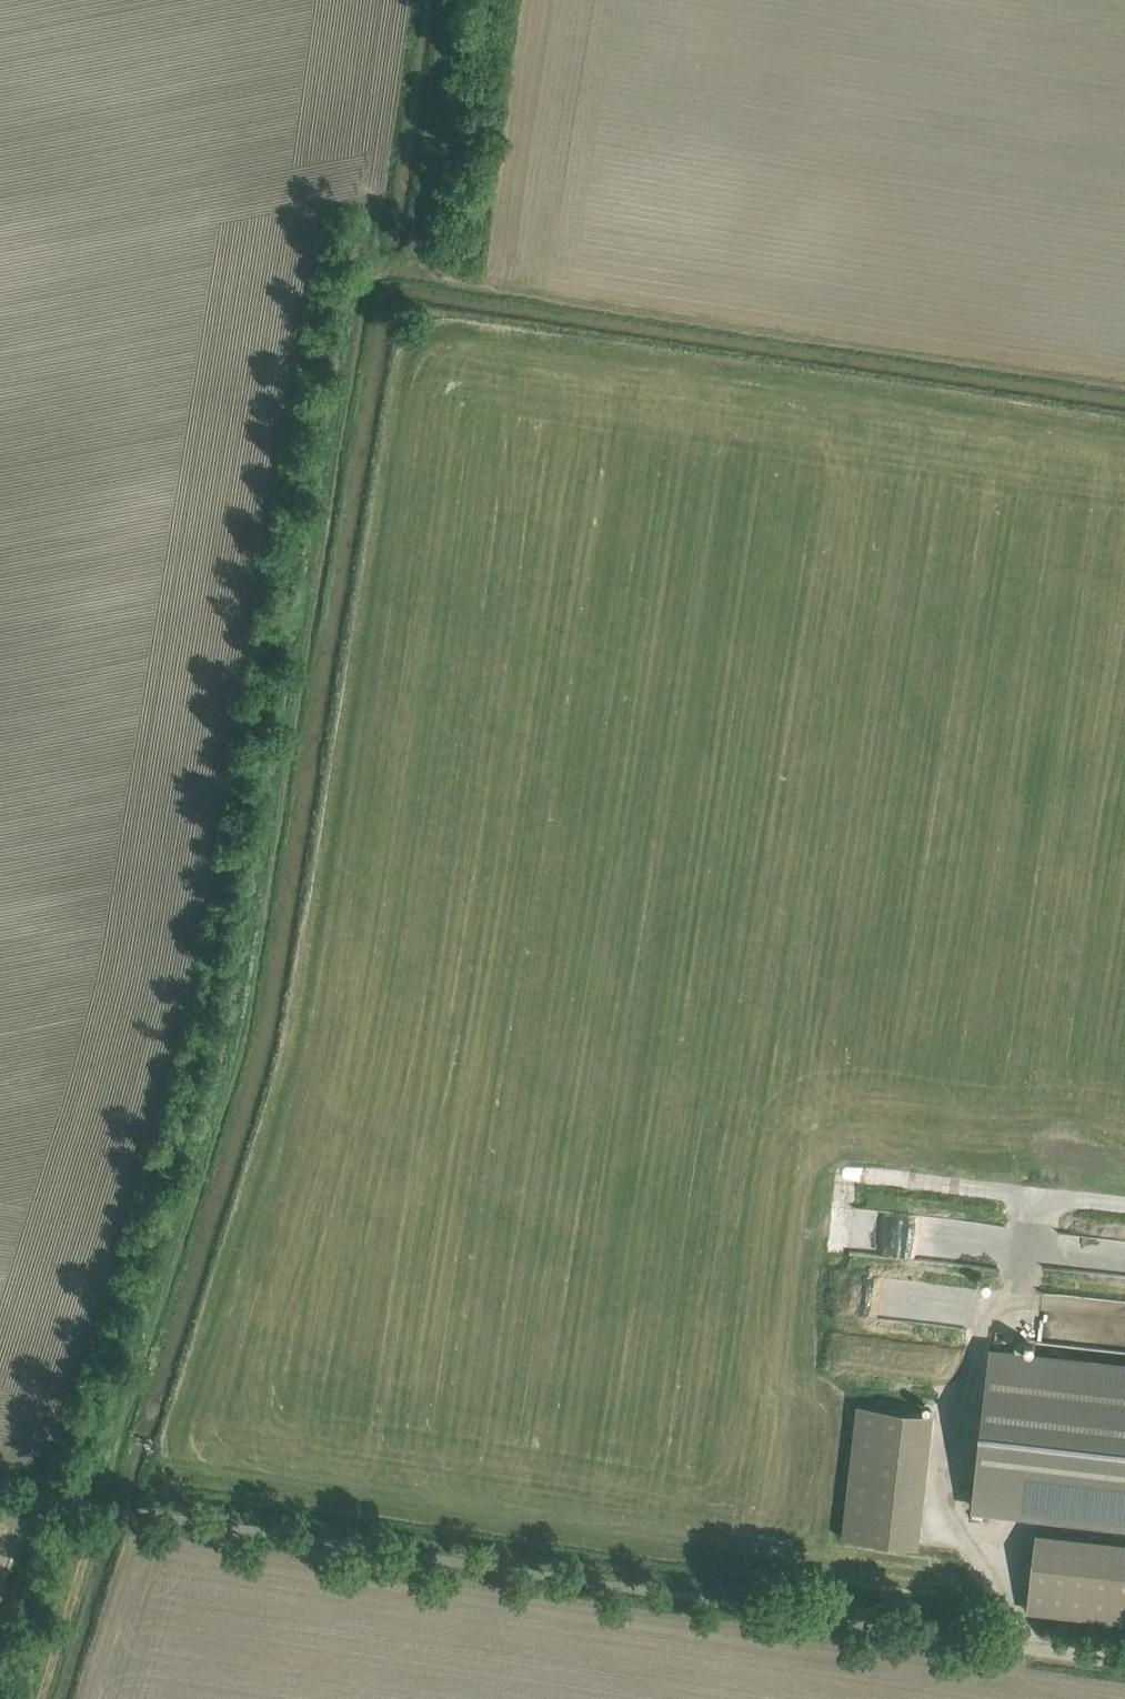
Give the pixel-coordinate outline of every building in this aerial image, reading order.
[(857,1208),(856,1251),(875,1251),(876,1208),(857,1208)] [(990,1351),(973,1505),(1124,1522),(1124,1366),(990,1351)] [(859,1404),(856,1425),(927,1433),(929,1412),(859,1404)]
